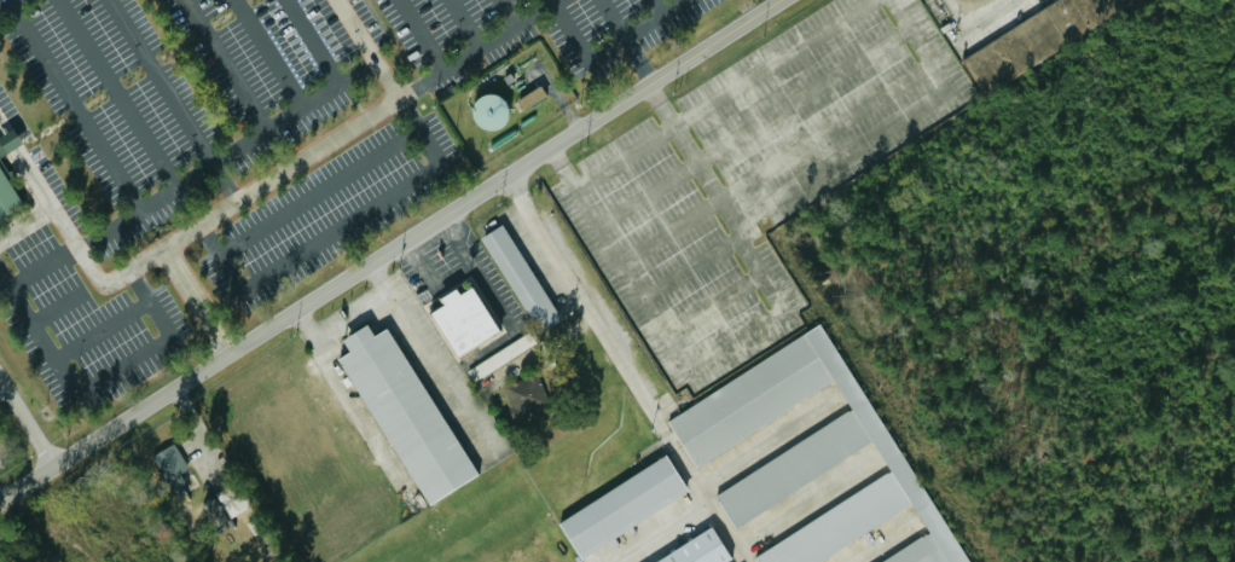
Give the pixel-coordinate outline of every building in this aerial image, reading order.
[(963,58),(1054,0),(1136,0),(985,95),(963,58)] [(516,96),(520,108),(546,99),(542,87),(516,96)] [(506,127),(505,95),(472,96),(473,129),(506,127)] [(13,147),(0,156),(0,135),(4,133),(13,128),(19,139),(22,143),(13,147)] [(24,203),(0,219),(0,164),(24,203)] [(538,333),(560,320),(504,223),(481,236),(538,333)] [(460,355),(500,330),(475,288),(462,295),(456,285),(439,296),(442,302),(431,308),(460,355)] [(429,510),(481,477),(387,325),(376,332),(369,320),(338,338),(347,352),(336,359),(429,510)] [(821,323),(971,561),(881,561),(929,531),(910,502),(817,561),(757,561),(754,557),(891,469),(872,440),(736,528),(714,494),(852,406),(834,378),(696,467),(668,419),(821,323)] [(538,342),(531,331),(467,369),(474,381),(538,342)] [(502,386),(515,418),(550,404),(538,372),(502,386)] [(182,472),(189,468),(175,442),(151,455),(174,494),(189,485),(182,472)] [(667,453),(690,489),(581,557),(559,521),(667,453)] [(205,501),(213,528),(226,524),(217,497),(205,501)] [(732,558),(727,561),(655,561),(712,526),(732,558)]
